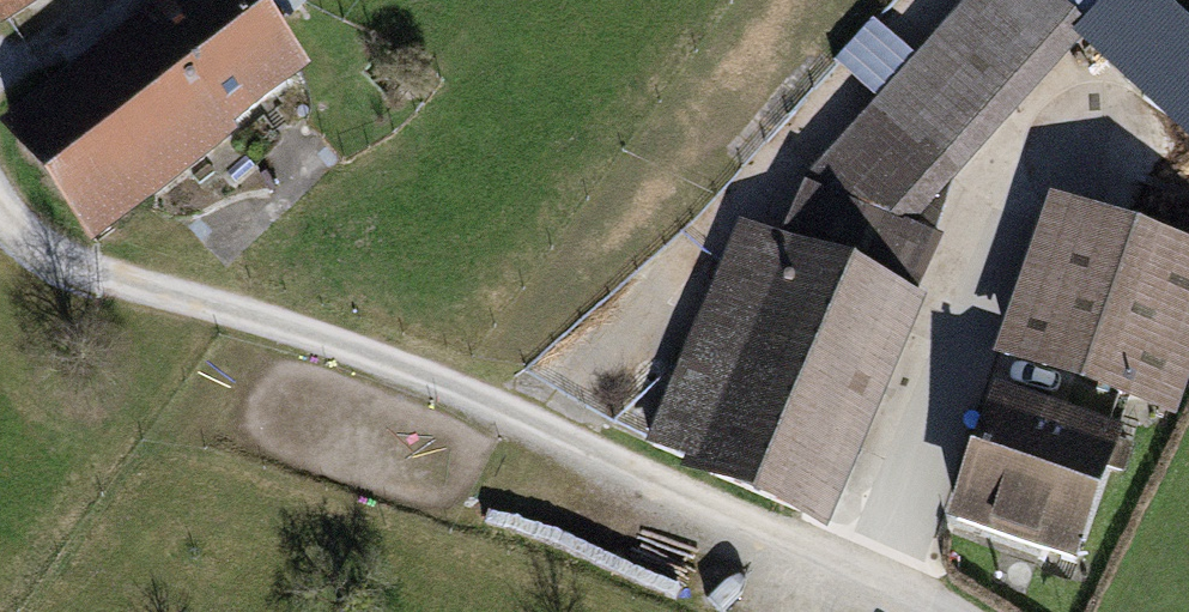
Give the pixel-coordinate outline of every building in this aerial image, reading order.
[(0,126),(0,135),(90,251),(235,138),(231,133),(309,73),(253,0),(162,0),(0,126)] [(46,0),(0,0),(0,28),(46,0)] [(913,227),(1080,45),(1072,37),(1106,0),(968,0),(801,183),(805,185),(904,227),(905,224),(913,227)] [(1164,0),(1106,0),(1072,37),(1080,45),(1188,144),(1188,23),(1164,0)] [(943,240),(913,227),(905,224),(904,227),(805,185),(781,239),(740,221),(644,444),(685,461),(680,474),(826,537),(926,303),(918,300),(943,240)] [(1050,199),(994,360),(1177,422),(1188,386),(1188,247),(1050,199)] [(1125,437),(996,393),(948,530),(1078,575),(1125,437)]
